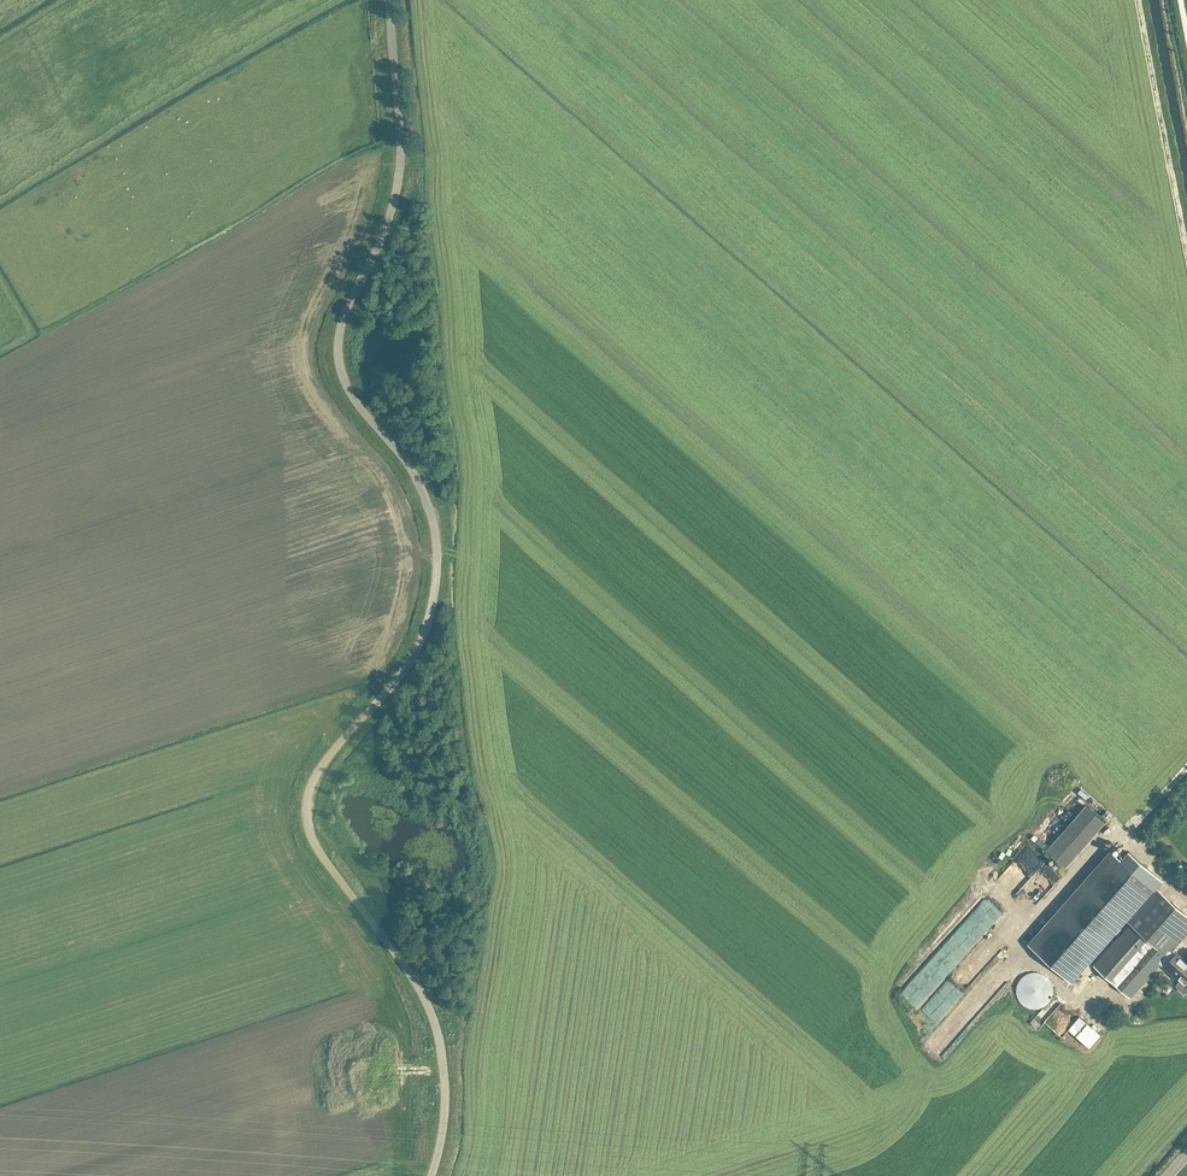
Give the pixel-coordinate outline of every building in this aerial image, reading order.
[(345,19),(348,30),(359,26),(355,16),(345,19)] [(3,455),(4,462),(17,459),(16,452),(3,455)] [(1086,804),(1046,850),(1064,866),(1104,820),(1086,804)] [(1034,850),(1024,861),(1032,869),(1042,858),(1034,850)] [(1125,919),(1130,923),(1093,965),(1130,997),(1160,963),(1171,951),(1186,933),(1186,915),(1154,886),(1153,888),(1110,850),(1067,899),(1028,943),(1071,981),(1125,919)] [(1048,885),(1050,888),(1060,878),(1043,861),(1033,871),(1037,876),(1025,889),(1035,898),(1048,885)] [(920,1042),(938,1056),(1004,979),(988,965),(1001,949),(983,934),(919,1008),(936,1023),(920,1042)] [(1171,951),(1160,963),(1170,972),(1186,986),(1186,962),(1175,952),(1173,954),(1171,951)] [(1015,990),(1017,996),(1020,1002),(1025,1006),(1032,1008),(1038,1007),(1045,1004),(1049,1000),(1052,994),(1053,988),(1051,981),(1047,976),(1042,972),(1036,971),(1030,971),(1024,974),(1019,978),(1016,984),(1015,990)]
